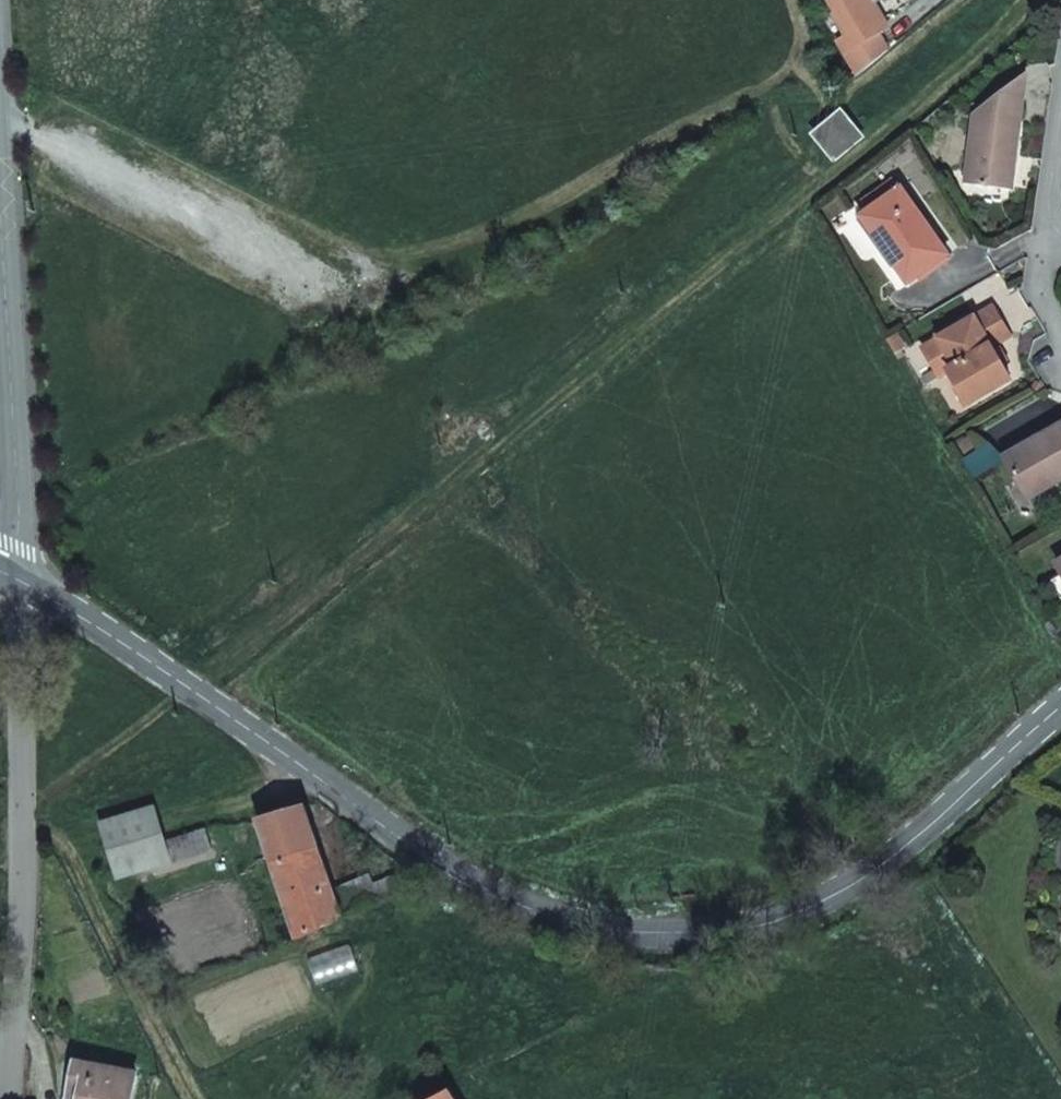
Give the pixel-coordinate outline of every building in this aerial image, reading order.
[(833,12),(831,14),(843,35),(835,40),(856,75),(887,49),(878,34),(882,31),(877,23),(883,20),(871,1),(871,0),(826,0),(833,12)] [(877,23),(882,31),(888,28),(883,20),(877,23)] [(1012,81),(1019,96),(1021,75),(1018,76),(1012,81)] [(974,184),(1006,187),(1019,96),(1012,81),(1000,90),(968,112),(963,171),(974,184)] [(830,163),(860,138),(836,109),(806,134),(830,163)] [(961,182),(974,184),(963,171),(961,182)] [(905,281),(945,253),(898,188),(866,210),(888,242),(880,247),(905,281)] [(880,247),(888,242),(866,210),(858,215),(876,240),(880,247)] [(1004,383),(986,350),(1006,338),(989,309),(919,350),(935,378),(944,374),(954,392),(957,390),(965,405),(1004,383)] [(1060,479),(1060,428),(1060,426),(1000,459),(1021,496),(1049,480),(1051,484),(1060,479)] [(1021,496),(1023,500),(1051,484),(1049,480),(1021,496)] [(153,805),(97,821),(114,876),(210,848),(204,830),(164,841),(153,805)] [(302,807),(255,822),(296,939),(402,889),(394,873),(373,881),(370,875),(331,889),(328,881),(302,807)] [(129,1069),(68,1063),(64,1098),(126,1098),(129,1069)]
